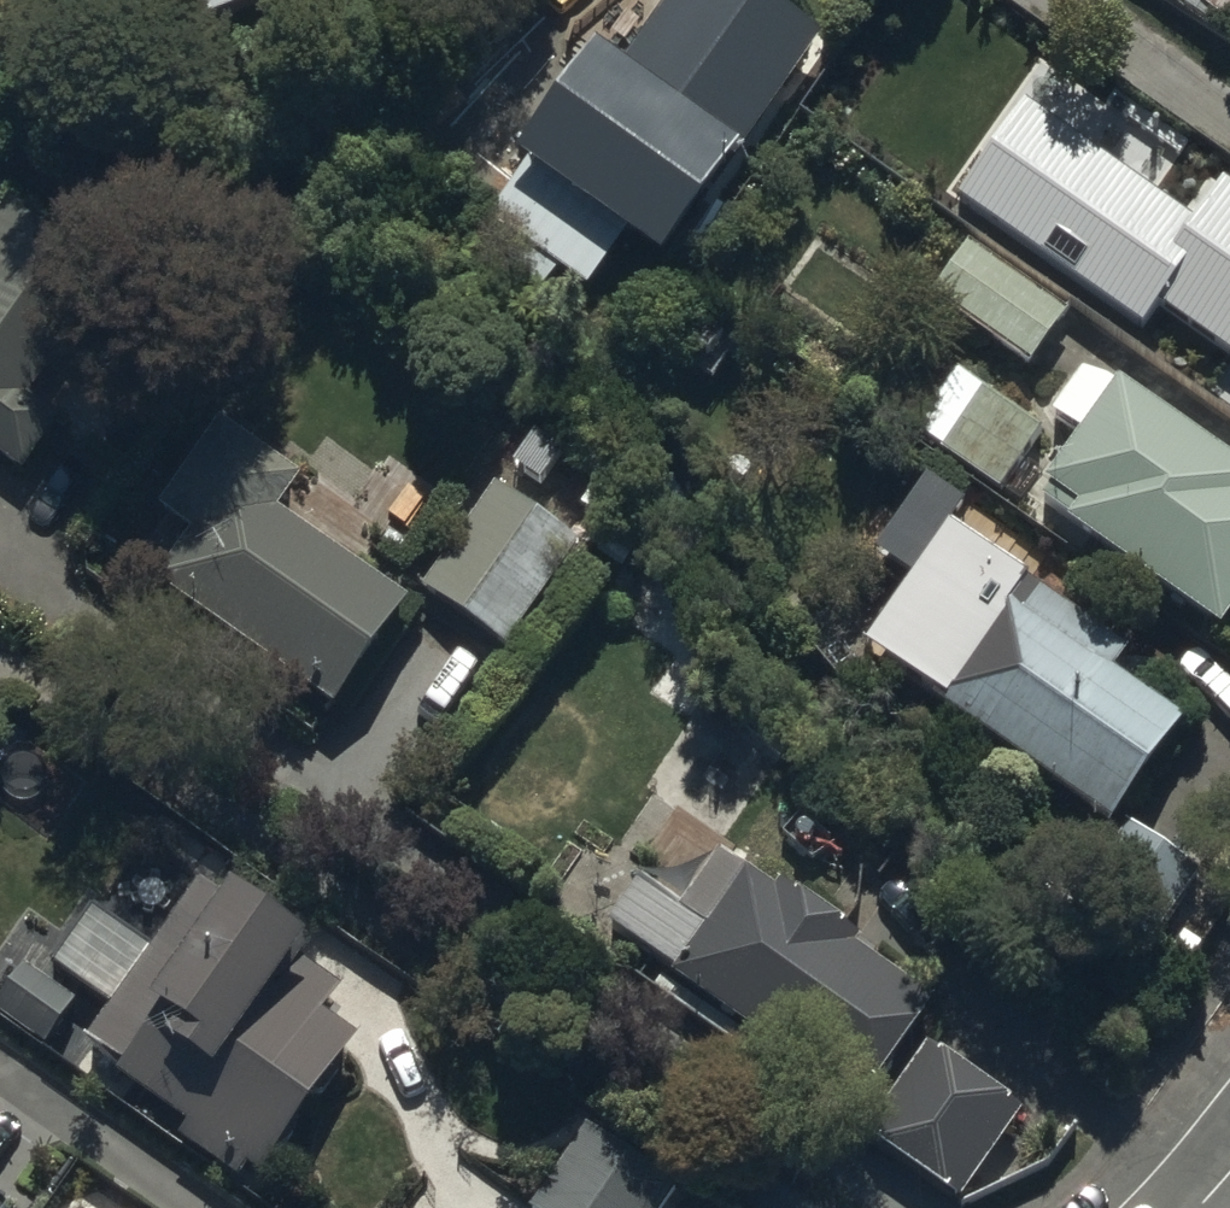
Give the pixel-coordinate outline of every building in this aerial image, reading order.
[(214,17),(255,0),(207,0),(214,17)] [(627,61),(597,40),(517,152),(533,163),(495,216),(525,238),(508,262),(544,288),(559,267),(589,289),(629,234),(670,263),(681,248),(693,257),(728,208),(714,199),(829,39),(774,0),(671,0),(627,61)] [(1222,19),(1229,9),(1229,0),(1197,0),(1222,19)] [(1229,348),(1229,183),(1213,172),(1189,207),(1033,101),(1000,148),(988,140),(949,196),(1146,332),(1166,304),(1229,348)] [(117,271),(16,200),(6,213),(0,209),(0,455),(27,474),(65,420),(29,399),(117,271)] [(967,241),(930,296),(1033,366),(1071,311),(967,241)] [(1224,627),(1229,618),(1229,447),(1126,376),(1119,386),(1088,365),(1053,415),(1077,432),(1033,495),(1224,627)] [(1043,430),(964,371),(920,429),(999,488),(1043,430)] [(194,529),(158,581),(340,704),(411,599),(285,514),(309,478),(223,420),(163,508),(194,529)] [(508,466),(425,585),(514,647),(597,529),(508,466)] [(865,644),(1113,823),(1188,721),(1119,671),(1134,651),(1023,570),(1018,578),(918,506),(882,555),(913,578),(865,644)] [(1202,869),(1126,818),(1085,880),(1161,930),(1202,869)] [(644,881),(612,925),(870,1109),(942,1007),(843,937),(853,923),(787,877),(777,892),(723,854),(684,910),(644,881)] [(231,897),(202,877),(70,1065),(102,1088),(115,1070),(179,1114),(168,1129),(242,1180),(252,1167),(266,1177),(364,1036),(328,1011),(346,985),(305,957),(319,937),(241,883),(231,897)] [(24,962),(0,998),(0,1012),(46,1043),(77,998),(24,962)] [(874,1143),(964,1204),(1024,1116),(934,1055),(874,1143)] [(530,1207),(531,1207),(664,1207),(678,1189),(589,1125),(530,1207)]
